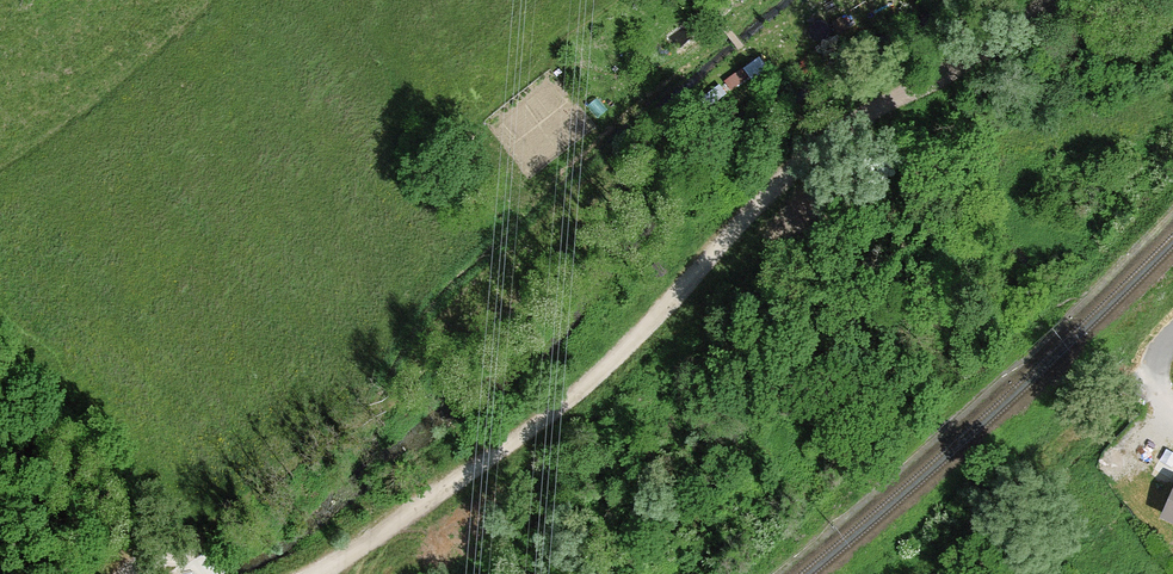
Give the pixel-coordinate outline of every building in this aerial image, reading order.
[(1162,524),(1172,529),(1172,498),(1162,524)]
